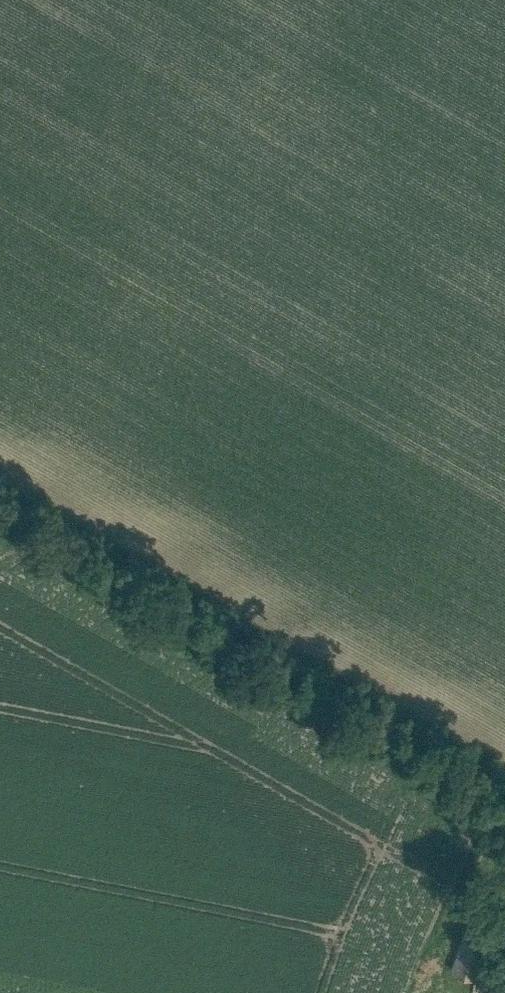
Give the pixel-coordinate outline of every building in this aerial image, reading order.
[(488,923),(463,916),(450,966),(490,976),(496,951),(481,947),(488,923)]
